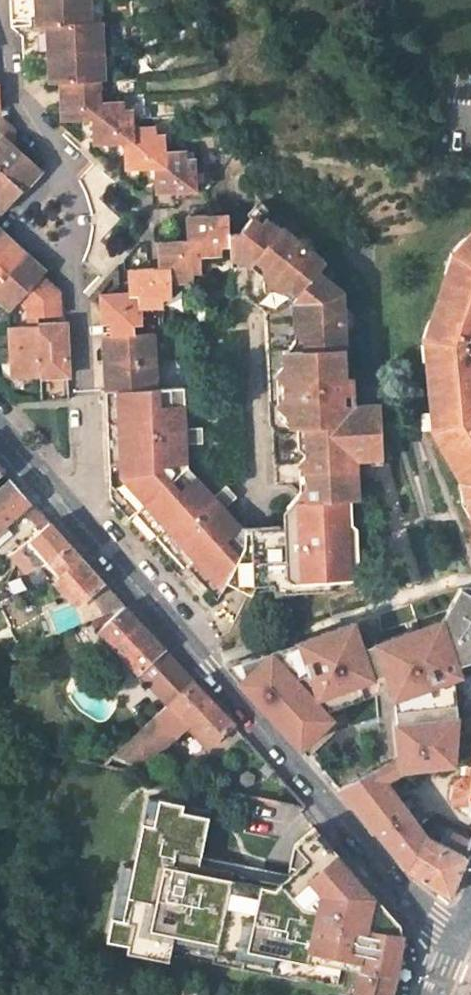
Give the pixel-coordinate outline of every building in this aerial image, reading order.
[(10,6),(10,19),(28,18),(35,18),(34,0),(9,0),(10,6)] [(35,18),(35,26),(44,25),(45,65),(49,72),(48,83),(58,83),(59,97),(60,121),(92,120),(92,130),(93,145),(124,143),(124,156),(125,169),(154,168),(155,181),(156,193),(195,191),(194,159),(186,159),(186,150),(165,151),(165,134),(156,135),(156,126),(134,127),(133,110),(124,110),(124,100),(101,102),(101,86),(92,87),(92,80),(101,80),(104,80),(101,20),(91,21),(90,0),(34,0),(35,18)] [(30,63),(38,62),(45,65),(44,25),(35,26),(35,18),(28,18),(28,24),(11,26),(22,37),(22,48),(24,74),(31,73),(30,63)] [(42,171),(4,135),(0,139),(0,212),(1,213),(13,200),(32,181),(42,171)] [(113,182),(93,163),(78,179),(85,194),(87,199),(89,205),(91,221),(90,237),(88,247),(82,262),(97,275),(116,256),(99,240),(119,218),(98,198),(113,182)] [(108,334),(101,335),(102,351),(103,373),(104,391),(156,389),(154,332),(134,333),(133,324),(142,324),(141,309),(162,308),(162,298),(170,298),(170,283),(193,282),(192,273),(201,273),(200,256),(220,255),(219,246),(229,246),(229,233),(228,213),(185,215),(185,227),(186,240),(155,241),(156,255),(156,267),(126,268),(127,281),(127,293),(99,294),(100,313),(100,323),(107,322),(108,334)] [(335,328),(334,308),(340,308),(345,303),(344,293),(339,289),(328,290),(311,277),(323,263),(322,256),(310,246),(302,255),(287,242),(294,233),(282,223),(273,224),(265,218),(261,220),(258,222),(250,217),(239,232),(229,233),(229,246),(232,297),(246,297),(268,313),(273,427),(275,427),(278,486),(309,484),(301,494),(309,502),(351,500),(355,500),(355,481),(346,474),(339,467),(356,450),(363,457),(381,456),(379,410),(371,409),(371,404),(342,405),(341,377),(344,377),(343,347),(348,346),(347,333),(342,328),(335,328)] [(459,238),(447,252),(431,304),(427,308),(423,318),(421,329),(430,400),(428,419),(429,436),(458,485),(467,516),(468,533),(470,541),(470,226),(459,238)] [(9,309),(18,300),(27,308),(28,316),(60,314),(58,291),(50,284),(41,276),(46,271),(24,251),(0,229),(0,300),(9,309)] [(310,246),(294,233),(287,242),(302,255),(310,246)] [(67,335),(66,322),(8,326),(11,377),(69,374),(68,362),(67,335)] [(220,490),(214,496),(187,466),(186,443),(195,443),(195,427),(185,427),(184,387),(156,389),(104,391),(109,498),(150,545),(182,582),(192,573),(215,600),(225,581),(228,582),(244,547),(246,528),(238,529),(238,525),(224,508),(230,502),(220,490)] [(202,427),(195,427),(195,443),(203,442),(202,427)] [(346,474),(363,457),(356,450),(339,467),(346,474)] [(0,489),(0,527),(23,507),(31,501),(11,480),(0,489)] [(236,497),(226,485),(220,490),(230,502),(236,497)] [(351,500),(309,502),(301,494),(288,507),(300,519),(301,526),(324,525),(323,510),(351,509),(351,500)] [(31,501),(23,507),(42,528),(49,522),(42,514),(31,501)] [(301,526),(271,527),(270,549),(245,592),(258,598),(299,597),(304,591),(343,590),(358,574),(356,529),(352,525),(351,509),(323,510),(324,525),(301,526)] [(42,528),(31,537),(62,573),(54,580),(73,601),(74,604),(81,621),(123,604),(49,522),(42,528)] [(271,527),(246,528),(244,547),(228,582),(245,592),(270,549),(271,527)] [(460,588),(441,619),(429,623),(374,641),(362,644),(354,621),(240,657),(245,671),(240,675),(299,743),(319,725),(330,715),(324,707),(361,695),(390,685),(393,693),(396,720),(412,719),(418,719),(456,716),(470,715),(470,587),(460,588)] [(81,621),(87,637),(98,628),(123,604),(81,621)] [(98,628),(151,684),(175,661),(147,630),(123,604),(98,628)] [(175,661),(151,684),(168,702),(192,679),(175,661)] [(190,722),(211,743),(233,723),(224,713),(192,680),(168,702),(168,703),(112,757),(140,767),(174,736),(168,731),(185,716),(190,722)] [(168,731),(174,736),(190,722),(185,716),(168,731)] [(453,764),(456,716),(418,719),(412,719),(396,720),(399,755),(401,770),(453,764)] [(386,780),(401,770),(399,755),(380,765),(386,780)] [(386,780),(380,765),(336,785),(406,869),(448,894),(464,855),(443,844),(437,840),(425,834),(386,780)] [(459,811),(470,814),(470,768),(470,772),(465,772),(463,783),(458,782),(450,787),(449,797),(451,805),(460,806),(459,811)] [(148,795),(139,837),(150,838),(158,796),(148,795)] [(358,959),(356,968),(394,977),(397,960),(401,936),(399,925),(374,895),(371,898),(367,893),(363,888),(356,894),(343,892),(342,896),(290,885),(286,889),(196,869),(199,853),(207,815),(181,809),(182,801),(158,796),(150,838),(139,837),(133,867),(127,866),(122,888),(127,889),(120,919),(115,918),(111,938),(126,941),(125,948),(166,957),(168,950),(171,930),(311,960),(313,950),(358,959)] [(319,873),(336,877),(348,871),(350,869),(342,860),(311,826),(292,842),(300,851),(319,873)] [(450,831),(443,828),(437,840),(443,844),(450,831)] [(450,831),(443,844),(464,855),(468,848),(470,840),(470,838),(450,831)] [(121,864),(133,867),(139,837),(128,834),(121,864)] [(356,894),(363,888),(348,871),(336,877),(319,873),(300,851),(291,859),(289,873),(199,853),(196,869),(286,889),(290,885),(342,896),(343,892),(356,894)] [(110,917),(115,918),(120,919),(127,889),(122,888),(116,886),(110,917)] [(171,930),(168,950),(292,977),(293,973),(333,982),(337,964),(356,968),(358,959),(313,950),(311,960),(171,930)] [(351,994),(390,994),(394,977),(356,968),(351,994)]
